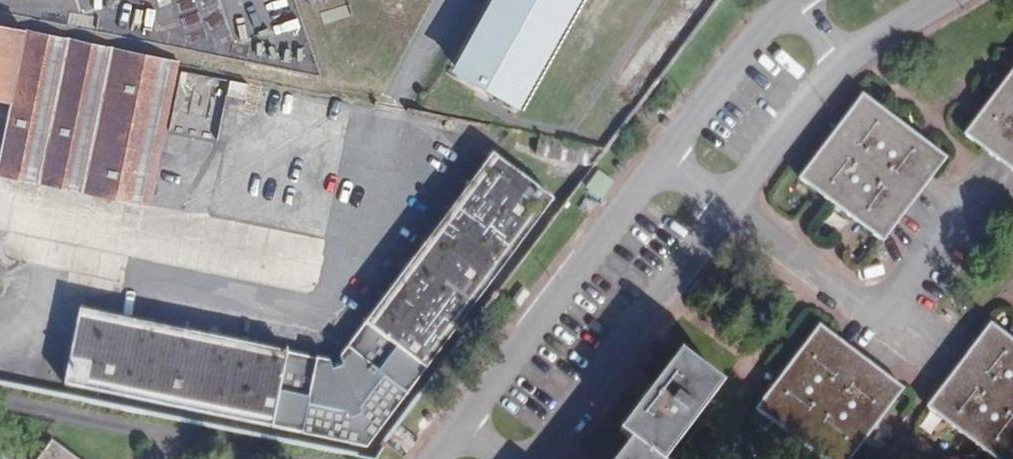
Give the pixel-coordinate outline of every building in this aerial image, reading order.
[(76,13),(121,0),(73,0),(76,13)] [(293,26),(286,0),(145,0),(154,29),(220,9),(230,45),(293,26)] [(442,76),(502,109),(562,0),(483,0),(442,76)] [(0,25),(0,99),(10,102),(0,150),(0,174),(148,205),(177,64),(178,61),(114,46),(25,30),(0,25)] [(963,137),(1005,168),(1012,174),(1012,68),(963,137)] [(248,84),(230,80),(227,95),(245,99),(248,84)] [(947,158),(863,94),(799,179),(883,242),(947,158)] [(594,167),(606,151),(539,138),(536,155),(594,167)] [(367,448),(553,200),(493,155),(335,363),(79,311),(64,385),(367,448)] [(601,199),(612,180),(594,170),(583,189),(601,199)] [(925,409),(993,458),(1012,458),(1012,340),(990,323),(986,328),(985,327),(951,374),(938,392),(926,407),(925,409)] [(819,324),(815,330),(815,329),(792,361),(755,409),(756,410),(755,411),(820,458),(851,458),(904,389),(819,324)] [(723,384),(680,351),(618,431),(630,440),(615,458),(666,458),(723,384)] [(52,441),(39,458),(77,458),(52,441)]
